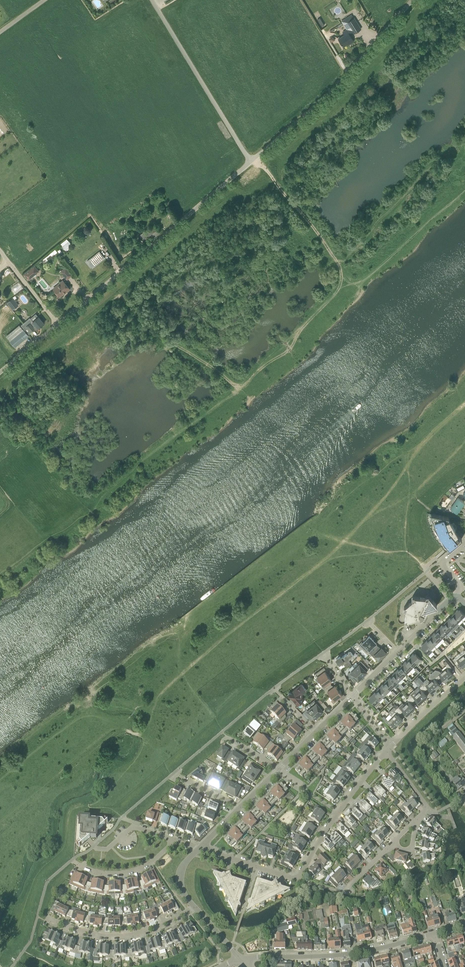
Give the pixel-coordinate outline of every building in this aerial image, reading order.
[(338,39),(343,46),(349,43),(350,44),(354,41),(350,35),(353,32),(354,33),(361,29),(354,18),(353,18),(351,15),(342,21),(347,29),(343,32),(345,35),(338,39)] [(66,250),(72,245),(73,245),(69,240),(69,241),(62,246),(66,250)] [(105,258),(99,251),(87,261),(92,268),(105,258)] [(24,274),(28,280),(39,271),(35,265),(24,274)] [(60,271),(67,279),(72,274),(66,267),(60,271)] [(67,292),(70,289),(63,280),(53,289),(60,296),(66,291),(67,292)] [(13,309),(13,310),(17,307),(11,299),(6,303),(12,310),(13,309)] [(9,308),(3,313),(11,323),(17,319),(9,308)] [(38,328),(44,323),(39,317),(38,317),(36,314),(30,319),(33,321),(32,322),(33,322),(30,324),(30,323),(27,326),(31,331),(34,329),(36,329),(38,328)] [(15,347),(29,335),(24,329),(10,341),(15,347)] [(463,497),(458,491),(451,500),(460,506),(464,501),(461,499),(463,497)] [(453,509),(454,509),(457,511),(460,506),(451,500),(445,509),(452,512),(453,511),(451,511),(453,509)] [(448,517),(432,514),(430,513),(434,525),(433,525),(444,544),(445,544),(450,549),(462,539),(455,531),(454,532),(453,531),(457,528),(454,523),(450,524),(449,523),(450,523),(448,517)] [(437,604),(433,600),(429,595),(427,597),(414,596),(415,598),(404,607),(406,609),(405,622),(408,622),(414,620),(418,619),(419,618),(422,620),(424,616),(425,616),(427,612),(426,612),(427,609),(437,606),(436,604),(437,604)] [(459,609),(458,610),(457,609),(455,612),(461,619),(463,621),(464,619),(464,615),(463,613),(459,609)] [(457,622),(461,619),(455,612),(452,615),(453,616),(452,617),(457,622)] [(450,617),(447,620),(456,628),(459,625),(457,622),(452,617),(451,618),(450,617)] [(444,624),(450,630),(452,632),(456,628),(447,620),(444,623),(445,623),(444,624)] [(446,634),(450,630),(444,624),(443,625),(442,625),(439,627),(446,634)] [(436,632),(442,638),(446,634),(439,627),(436,630),(437,631),(436,632)] [(438,642),(442,638),(436,632),(435,633),(434,632),(432,635),(438,642)] [(434,645),(438,642),(432,635),(429,638),(430,639),(429,640),(434,645)] [(371,654),(379,647),(377,645),(376,644),(376,643),(369,636),(367,638),(366,637),(365,637),(364,638),(363,639),(363,640),(364,641),(363,642),(362,641),(359,644),(367,652),(368,651),(371,654)] [(424,643),(431,649),(434,645),(429,640),(428,641),(427,640),(424,643)] [(421,647),(428,655),(432,651),(431,649),(424,643),(421,645),(422,646),(421,647)] [(379,647),(371,654),(374,656),(374,655),(378,660),(384,654),(385,655),(387,652),(385,650),(382,647),(380,648),(379,647)] [(348,660),(354,655),(350,651),(341,657),(340,656),(336,659),(339,663),(341,662),(342,664),(343,663),(346,667),(351,664),(348,660)] [(421,659),(415,653),(414,654),(413,653),(410,656),(417,663),(421,659)] [(413,666),(417,663),(410,656),(408,659),(408,660),(407,661),(413,666)] [(462,667),(464,665),(464,662),(460,656),(456,659),(454,657),(452,659),(456,664),(459,662),(462,667)] [(366,671),(368,668),(361,661),(358,664),(359,664),(355,668),(362,676),(367,671),(366,671)] [(409,670),(413,666),(407,661),(406,662),(406,661),(403,664),(409,670)] [(443,670),(449,678),(453,674),(449,670),(452,668),(446,661),(443,662),(447,667),(443,670)] [(405,674),(409,670),(403,664),(400,666),(401,667),(400,668),(405,674)] [(314,674),(316,677),(317,677),(320,681),(329,675),(326,673),(325,671),(326,670),(324,667),(314,674)] [(350,672),(348,674),(355,681),(357,679),(358,680),(362,676),(355,668),(351,672),(350,672)] [(395,671),(402,678),(405,674),(400,668),(399,669),(398,668),(395,671)] [(441,677),(444,681),(449,678),(443,670),(440,672),(439,671),(435,670),(433,672),(439,679),(441,677)] [(404,681),(402,678),(395,671),(392,674),(393,675),(392,676),(398,682),(400,683),(401,683),(404,681)] [(436,689),(440,685),(436,681),(439,679),(433,672),(430,674),(430,676),(432,679),(430,681),(436,689)] [(324,689),(331,685),(329,682),(332,680),(330,678),(329,675),(320,681),(322,684),(322,686),(324,689)] [(398,682),(392,676),(391,677),(390,676),(387,679),(394,686),(396,688),(399,685),(401,686),(402,685),(401,683),(400,683),(398,682)] [(390,689),(394,686),(387,679),(385,682),(385,683),(384,684),(390,689)] [(428,688),(432,692),(436,689),(430,681),(427,679),(421,684),(421,685),(426,690),(428,688)] [(290,696),(290,697),(292,697),(298,705),(303,701),(301,698),(301,693),(306,689),(302,684),(292,693),(291,693),(291,692),(290,692),(289,692),(289,693),(288,693),(288,694),(288,695),(289,696),(290,696)] [(386,693),(390,689),(384,684),(383,685),(383,684),(380,686),(386,693)] [(333,687),(331,685),(324,689),(327,693),(329,693),(331,696),(340,690),(337,687),(335,685),(333,687)] [(423,700),(427,696),(424,692),(426,690),(421,685),(419,687),(421,689),(417,693),(423,700)] [(382,697),(386,693),(380,686),(377,689),(378,690),(377,691),(382,697)] [(330,699),(331,700),(334,703),(340,697),(342,695),(341,693),(340,690),(331,696),(329,697),(330,699)] [(415,699),(419,704),(423,700),(417,693),(414,690),(408,696),(409,697),(413,701),(415,699)] [(379,701),(382,697),(377,691),(376,692),(375,691),(372,694),(379,701)] [(369,699),(376,706),(380,702),(379,701),(372,694),(369,697),(370,698),(369,699)] [(411,711),(415,707),(411,703),(413,701),(409,697),(407,699),(408,700),(404,704),(411,711)] [(321,713),(323,711),(322,710),(325,708),(321,703),(318,700),(316,702),(316,703),(312,707),(319,715),(320,714),(321,713)] [(272,714),(275,717),(282,709),(279,707),(278,706),(279,705),(276,702),(272,706),(269,709),(265,713),(268,717),(272,714)] [(304,707),(306,710),(304,712),(309,718),(311,720),(314,716),(315,717),(316,717),(317,717),(318,716),(319,715),(312,707),(309,703),(304,707)] [(403,711),(407,715),(411,711),(404,704),(403,703),(399,707),(397,705),(395,707),(396,709),(401,713),(403,711)] [(282,709),(275,717),(277,719),(277,721),(280,724),(286,718),(284,716),(286,714),(284,712),(282,709)] [(395,711),(391,715),(392,716),(399,723),(403,719),(399,715),(401,713),(396,709),(394,711),(395,711)] [(346,718),(343,720),(341,723),(342,724),(337,728),(344,735),(348,731),(349,732),(355,726),(354,725),(358,721),(352,714),(347,719),(346,718)] [(392,716),(388,720),(386,718),(384,721),(389,725),(391,723),(395,727),(399,723),(392,716)] [(292,728),(290,730),(298,737),(300,734),(302,732),(299,730),(303,726),(297,721),(292,726),(292,728)] [(250,739),(260,726),(254,722),(244,734),(250,739)] [(332,732),(329,734),(327,737),(328,738),(323,742),(330,749),(334,745),(335,746),(341,740),(340,739),(344,735),(337,728),(333,733),(332,732)] [(285,737),(289,741),(291,739),(294,741),(295,739),(298,737),(290,730),(289,729),(286,732),(284,735),(283,736),(285,737)] [(261,737),(261,735),(258,732),(253,739),(255,741),(253,743),(255,745),(258,748),(264,739),(261,737)] [(459,733),(453,738),(464,754),(464,741),(459,733)] [(375,749),(379,744),(367,734),(361,741),(366,745),(371,749),(373,747),(375,749)] [(438,743),(441,748),(448,743),(444,738),(438,743)] [(267,750),(272,743),(268,741),(266,741),(264,739),(258,748),(261,749),(263,751),(265,748),(267,750)] [(318,746),(315,748),(313,751),(314,752),(309,756),(316,763),(320,759),(321,760),(327,754),(326,753),(330,749),(323,742),(319,747),(318,746)] [(276,746),(272,743),(267,750),(269,752),(268,754),(270,756),(272,759),(278,750),(276,749),(276,746)] [(361,751),(368,757),(371,753),(369,751),(371,749),(366,745),(364,747),(361,751)] [(228,751),(223,747),(221,750),(220,750),(220,751),(219,751),(217,752),(219,753),(217,756),(222,759),(222,760),(225,762),(225,761),(230,753),(227,752),(228,751)] [(286,753),(283,750),(280,748),(278,750),(272,759),(275,760),(277,762),(279,759),(286,753)] [(357,756),(355,758),(360,762),(362,760),(364,762),(368,757),(361,751),(357,756)] [(237,755),(236,754),(233,753),(233,754),(230,752),(230,753),(225,761),(228,763),(228,762),(233,765),(239,755),(238,755),(237,755)] [(240,771),(246,762),(243,760),(244,759),(241,758),(241,757),(240,756),(239,755),(233,765),(238,768),(237,769),(240,771)] [(360,762),(355,758),(352,755),(347,762),(357,770),(360,766),(358,764),(360,762)] [(295,770),(302,777),(306,773),(307,774),(313,768),(312,767),(316,763),(309,756),(304,761),(303,760),(299,764),(300,765),(295,770)] [(351,773),(354,774),(357,770),(347,762),(342,769),(350,775),(351,773)] [(258,776),(258,775),(260,772),(259,772),(261,769),(252,764),(249,768),(250,768),(248,772),(257,778),(258,777),(258,776)] [(193,774),(194,778),(197,779),(203,782),(204,781),(206,783),(211,774),(203,775),(203,774),(202,773),(202,772),(200,769),(197,772),(196,772),(193,774)] [(347,783),(350,779),(348,777),(350,775),(342,769),(341,769),(337,776),(338,776),(347,783)] [(401,780),(400,779),(401,778),(400,778),(402,777),(399,773),(398,774),(395,771),(394,772),(392,773),(391,772),(389,774),(390,776),(388,778),(394,784),(397,782),(398,783),(401,780)] [(242,779),(251,784),(252,782),(253,783),(255,780),(256,780),(257,779),(257,778),(248,772),(245,777),(244,776),(242,779)] [(209,785),(211,786),(214,789),(219,778),(214,776),(214,775),(211,773),(211,774),(206,783),(209,784),(209,785)] [(334,784),(339,788),(341,786),(343,788),(347,783),(338,776),(337,776),(336,777),(332,781),(333,783),(334,785),(334,784)] [(458,790),(463,786),(464,787),(464,786),(464,782),(461,777),(459,779),(457,777),(452,782),(458,790)] [(214,789),(217,789),(219,790),(220,789),(222,791),(227,781),(224,780),(224,781),(219,778),(214,789)] [(392,786),(394,784),(388,778),(386,780),(384,778),(382,781),(384,782),(382,784),(389,791),(393,787),(392,786)] [(225,793),(227,794),(229,796),(235,786),(229,784),(230,783),(227,781),(222,791),(225,792),(225,793)] [(229,796),(233,797),(235,798),(236,797),(239,799),(243,790),(240,788),(241,787),(240,785),(236,783),(235,786),(229,796)] [(283,795),(288,791),(281,784),(276,789),(275,788),(273,790),(282,799),(284,796),(283,795)] [(329,791),(337,797),(340,792),(338,790),(339,788),(334,784),(334,785),(333,787),(331,786),(329,786),(327,789),(329,791)] [(385,801),(382,797),(386,793),(379,787),(377,788),(376,787),(374,789),(376,792),(374,794),(380,799),(383,803),(385,801)] [(182,791),(176,788),(173,792),(172,791),(170,795),(169,797),(176,801),(178,799),(181,800),(183,795),(180,793),(182,791)] [(267,798),(274,805),(278,801),(279,802),(282,799),(273,790),(271,793),(272,794),(267,798)] [(183,795),(181,800),(185,802),(187,801),(190,803),(193,796),(194,795),(188,792),(188,793),(185,791),(183,795)] [(329,791),(326,796),(325,798),(330,802),(331,799),(334,801),(337,797),(329,791)] [(378,801),(380,799),(374,794),(372,796),(370,794),(367,796),(369,797),(367,799),(374,806),(378,802),(378,801)] [(417,798),(415,794),(412,796),(409,799),(411,800),(407,804),(413,810),(416,808),(417,809),(421,805),(415,800),(417,798)] [(190,803),(189,804),(193,807),(195,805),(198,807),(202,799),(196,796),(196,797),(193,796),(190,803)] [(269,809),(274,805),(267,798),(262,803),(261,802),(259,804),(268,813),(270,810),(269,809)] [(219,804),(210,800),(208,805),(206,806),(205,808),(215,813),(216,813),(219,807),(218,807),(219,804)] [(359,809),(365,814),(367,812),(367,813),(371,809),(364,802),(363,804),(361,802),(359,805),(361,807),(359,809)] [(253,812),(259,819),(264,815),(265,816),(268,813),(259,804),(257,807),(258,808),(253,812)] [(404,812),(409,817),(413,813),(411,812),(413,810),(407,804),(404,808),(406,810),(404,812)] [(325,811),(322,809),(317,806),(312,813),(322,819),(322,818),(323,818),(324,817),(324,816),(325,815),(323,813),(325,811)] [(215,813),(205,808),(203,812),(205,815),(204,818),(213,821),(215,816),(214,815),(215,813)] [(363,817),(365,814),(359,809),(357,811),(355,809),(352,811),(354,813),(352,814),(359,821),(363,817)] [(156,822),(159,813),(152,811),(151,814),(148,813),(146,820),(153,822),(153,821),(156,822)] [(255,823),(259,819),(253,812),(248,817),(247,816),(245,818),(253,827),(256,824),(255,823)] [(321,821),(321,820),(322,819),(312,813),(311,812),(308,817),(310,818),(308,820),(313,824),(315,821),(319,824),(320,823),(320,822),(321,821)] [(403,823),(406,820),(399,812),(393,818),(399,824),(401,822),(403,823)] [(170,818),(167,817),(166,815),(162,814),(159,823),(161,824),(161,825),(167,827),(167,826),(170,818)] [(393,818),(390,816),(387,819),(388,820),(385,823),(394,831),(398,828),(397,826),(399,824),(393,818)] [(178,821),(175,820),(175,818),(170,817),(170,818),(167,826),(170,827),(170,828),(175,830),(176,829),(178,821)] [(344,824),(350,830),(352,828),(356,824),(349,817),(348,819),(346,817),(344,820),(346,822),(344,824)] [(440,827),(436,823),(437,823),(430,817),(429,817),(427,819),(429,821),(426,824),(432,829),(433,827),(437,831),(440,827)] [(187,824),(184,823),(184,821),(182,820),(182,819),(179,818),(178,821),(176,829),(178,830),(184,832),(184,831),(187,824)] [(251,830),(253,827),(245,818),(243,821),(244,822),(239,826),(245,833),(250,829),(251,830)] [(99,835),(99,834),(99,830),(105,825),(102,822),(81,820),(81,821),(79,842),(82,845),(90,838),(96,838),(96,837),(97,836),(98,836),(98,835),(99,835)] [(315,831),(315,830),(315,829),(311,826),(313,824),(308,820),(306,823),(304,822),(301,827),(313,834),(313,833),(314,832),(315,831)] [(187,824),(184,831),(187,832),(187,833),(193,835),(194,832),(195,827),(192,826),(192,824),(190,823),(191,822),(188,821),(187,824)] [(195,827),(194,832),(196,832),(196,833),(197,834),(200,838),(206,831),(202,827),(202,825),(196,823),(195,827)] [(348,832),(350,830),(344,824),(342,826),(340,824),(337,826),(339,828),(337,829),(344,836),(348,832)] [(377,831),(385,838),(387,836),(388,838),(392,834),(383,825),(381,827),(380,826),(376,830),(377,831)] [(241,837),(245,833),(239,826),(234,831),(233,830),(231,832),(239,841),(242,838),(241,837)] [(312,835),(313,834),(301,827),(299,831),(300,832),(299,835),(304,838),(306,836),(310,838),(310,837),(311,837),(312,835)] [(432,832),(423,829),(422,832),(424,833),(422,837),(424,838),(422,841),(427,842),(429,838),(434,840),(436,835),(431,833),(432,832)] [(382,840),(385,838),(377,831),(371,837),(380,846),(384,842),(382,840)] [(225,840),(231,847),(236,843),(237,844),(239,841),(231,832),(229,835),(230,836),(225,840)] [(329,839),(336,846),(338,844),(342,840),(336,833),(334,835),(332,833),(330,836),(331,837),(329,839)] [(306,846),(306,845),(307,844),(302,841),(304,838),(299,835),(297,834),(295,837),(298,839),(295,843),(304,848),(304,847),(305,847),(306,846)] [(334,848),(336,846),(329,839),(327,841),(326,840),(324,842),(325,844),(323,845),(325,847),(325,848),(327,850),(328,849),(330,852),(334,848)] [(256,840),(256,842),(254,846),(257,847),(256,852),(261,854),(264,845),(259,843),(259,841),(256,840)] [(343,845),(345,843),(343,840),(337,845),(342,851),(345,848),(343,845)] [(429,843),(420,842),(419,845),(421,846),(421,850),(428,851),(428,849),(434,850),(434,845),(429,844),(429,843)] [(303,850),(303,849),(304,848),(295,843),(294,846),(289,844),(287,848),(289,849),(295,853),(297,851),(301,853),(302,852),(303,851),(303,850)] [(374,852),(378,848),(373,843),(371,845),(368,843),(364,847),(370,853),(373,850),(374,852)] [(364,847),(362,844),(361,846),(363,848),(358,853),(366,860),(370,856),(368,855),(370,853),(364,847)] [(261,854),(261,855),(261,856),(262,857),(262,858),(263,858),(264,858),(265,858),(266,858),(266,857),(267,857),(267,856),(268,856),(267,856),(270,847),(264,845),(261,854)] [(267,856),(268,856),(273,858),(275,853),(278,854),(280,848),(271,845),(271,847),(270,847),(267,856)] [(298,860),(297,860),(298,858),(294,856),(295,853),(289,849),(284,857),(295,863),(296,862),(297,862),(298,860)] [(389,857),(388,858),(392,862),(393,862),(394,862),(395,861),(396,861),(397,861),(402,862),(403,863),(404,864),(405,865),(408,869),(410,867),(411,869),(414,867),(412,863),(410,861),(409,860),(408,859),(406,858),(407,857),(404,856),(405,855),(403,854),(401,853),(400,853),(399,853),(399,855),(396,854),(396,855),(395,855),(394,855),(393,855),(392,856),(391,856),(390,857),(389,857)] [(329,861),(322,854),(322,855),(321,854),(320,854),(320,855),(319,855),(319,856),(320,857),(317,859),(318,860),(316,862),(323,869),(325,866),(324,866),(329,861)] [(359,856),(358,857),(356,858),(352,854),(348,858),(350,860),(357,867),(363,861),(359,856)] [(429,854),(420,856),(420,859),(423,859),(423,863),(430,862),(430,860),(435,859),(435,854),(429,855),(429,854)] [(295,865),(295,864),(295,863),(284,857),(280,865),(287,868),(289,866),(293,868),(294,867),(294,866),(295,865)] [(345,870),(350,874),(357,867),(350,860),(346,865),(345,864),(343,866),(346,869),(345,870)] [(315,866),(309,871),(310,872),(309,872),(309,873),(310,874),(311,874),(312,874),(315,877),(320,871),(323,869),(316,862),(314,865),(315,866)] [(381,877),(388,871),(381,864),(375,871),(381,877)] [(342,881),(349,875),(342,868),(340,870),(336,875),(342,881)] [(160,882),(158,878),(154,869),(151,871),(151,873),(147,875),(152,886),(160,882)] [(78,873),(75,871),(69,884),(78,888),(82,877),(77,875),(78,873)] [(213,873),(218,882),(220,887),(236,917),(238,908),(241,907),(240,904),(245,889),(241,882),(232,879),(230,875),(229,875),(226,874),(222,876),(213,873)] [(143,890),(152,886),(147,875),(141,878),(143,881),(140,881),(143,890)] [(331,883),(336,888),(342,881),(336,875),(331,879),(334,881),(331,883)] [(378,886),(381,884),(373,876),(371,879),(369,877),(365,880),(363,881),(363,882),(364,883),(363,884),(364,886),(365,887),(367,888),(368,887),(369,888),(371,886),(373,889),(378,886)] [(82,877),(78,888),(87,892),(89,883),(86,882),(88,879),(82,877)] [(131,881),(134,892),(143,890),(140,881),(137,882),(137,879),(131,881)] [(87,892),(96,893),(98,882),(93,880),(92,884),(89,883),(87,892)] [(123,885),(124,895),(134,892),(131,881),(125,882),(126,885),(123,885)] [(98,882),(96,893),(105,895),(106,886),(103,886),(104,883),(98,882)] [(246,913),(290,891),(282,888),(280,884),(276,883),(272,885),(262,882),(255,885),(250,901),(248,902),(249,905),(246,913)] [(106,886),(105,895),(115,895),(115,883),(109,883),(109,886),(106,886)] [(115,883),(115,895),(115,900),(118,900),(119,898),(119,895),(124,895),(123,885),(120,886),(120,883),(115,883)] [(179,909),(173,898),(164,903),(170,914),(172,913),(171,911),(174,909),(175,911),(179,909)] [(378,901),(380,908),(385,906),(385,904),(389,903),(387,899),(378,901)] [(50,912),(54,914),(55,912),(58,914),(57,916),(59,916),(64,905),(56,901),(50,912)] [(164,903),(163,901),(161,902),(163,906),(160,907),(157,909),(160,914),(163,913),(164,915),(167,913),(168,915),(170,914),(164,903)] [(69,916),(71,911),(69,910),(65,908),(66,906),(64,905),(59,916),(61,917),(62,916),(65,917),(66,915),(69,916)] [(77,923),(80,912),(81,910),(72,908),(71,911),(69,916),(72,918),(72,920),(75,921),(75,923),(77,923)] [(347,910),(348,914),(349,917),(352,917),(352,918),(359,916),(357,908),(353,909),(347,910)] [(160,914),(157,909),(155,910),(151,911),(150,909),(148,910),(153,922),(154,921),(154,919),(157,918),(157,916),(160,914)] [(151,922),(153,922),(148,910),(142,912),(143,914),(141,915),(142,920),(146,920),(146,922),(150,920),(151,922)] [(87,922),(88,916),(85,915),(82,914),(82,912),(80,912),(77,923),(79,924),(79,922),(83,923),(84,921),(87,922)] [(95,927),(97,915),(95,915),(95,913),(89,912),(89,916),(88,916),(87,922),(90,922),(90,925),(94,925),(93,927),(95,927)] [(434,927),(440,926),(437,914),(435,915),(434,912),(432,912),(433,915),(431,916),(431,919),(432,919),(434,927)] [(447,924),(456,921),(454,914),(450,915),(449,912),(445,913),(446,916),(445,916),(447,924)] [(132,915),(131,915),(131,913),(123,914),(123,918),(124,924),(127,923),(128,926),(131,925),(132,927),(134,927),(132,915)] [(406,914),(407,915),(406,916),(408,921),(407,921),(411,934),(417,932),(413,919),(412,920),(411,914),(410,913),(406,914)] [(97,915),(95,927),(97,928),(98,926),(101,926),(102,924),(105,924),(105,918),(106,915),(99,914),(99,916),(97,915)] [(141,915),(134,916),(134,914),(132,915),(134,927),(136,926),(135,924),(139,923),(139,921),(142,920),(141,915)] [(114,928),(114,916),(108,916),(108,918),(105,918),(105,924),(109,924),(109,927),(112,926),(112,929),(114,928)] [(124,924),(123,918),(120,918),(116,918),(116,916),(114,916),(114,928),(117,928),(117,926),(120,926),(120,924),(124,924)] [(287,923),(288,927),(297,925),(295,918),(286,920),(287,923)] [(431,919),(426,920),(428,929),(434,927),(432,919),(431,919)] [(287,923),(286,924),(285,920),(283,921),(284,924),(278,925),(280,931),(280,932),(281,932),(289,930),(288,927),(287,923)] [(407,921),(404,922),(405,925),(401,926),(404,936),(411,934),(407,921)] [(194,933),(197,932),(197,931),(195,928),(194,927),(190,922),(187,923),(188,924),(183,927),(188,936),(193,933),(194,933)] [(357,935),(358,942),(365,940),(361,926),(362,926),(361,924),(355,925),(357,935)] [(365,940),(372,939),(370,932),(369,928),(368,925),(362,926),(361,926),(365,940)] [(377,939),(384,937),(383,932),(387,931),(385,925),(379,927),(380,929),(374,930),(377,939)] [(183,927),(178,930),(181,934),(178,935),(182,943),(187,940),(186,938),(188,936),(183,927)] [(390,940),(398,938),(395,928),(387,930),(390,940)] [(50,930),(47,929),(45,935),(44,935),(42,939),(42,940),(45,941),(46,941),(51,943),(55,934),(50,931),(50,930)] [(175,936),(174,932),(168,935),(172,944),(175,943),(176,945),(182,943),(178,935),(175,936)] [(304,943),(302,933),(297,933),(297,938),(291,938),(293,943),(297,943),(297,950),(304,950),(304,943)] [(304,950),(312,950),(312,943),(306,943),(306,940),(308,940),(308,936),(306,936),(306,933),(302,933),(304,943),(304,950)] [(58,940),(60,936),(55,934),(51,943),(54,944),(53,946),(58,949),(61,941),(58,940)] [(276,942),(278,942),(278,949),(285,949),(285,942),(282,942),(282,934),(277,934),(277,935),(276,935),(276,938),(276,942)] [(168,935),(163,937),(165,941),(162,942),(165,950),(170,947),(169,945),(172,944),(168,935)] [(70,940),(65,938),(64,942),(61,941),(58,949),(64,951),(64,948),(67,949),(70,940)] [(314,938),(314,940),(314,941),(314,950),(322,950),(325,950),(325,941),(321,941),(321,944),(318,944),(318,938),(314,938)] [(159,943),(158,939),(153,940),(156,950),(159,949),(159,951),(165,950),(162,942),(159,943)] [(75,946),(76,941),(70,940),(67,949),(71,950),(70,953),(75,954),(77,946),(75,946)] [(153,940),(147,942),(149,946),(146,947),(148,955),(153,953),(152,951),(156,950),(153,940)] [(450,947),(452,951),(455,950),(454,947),(452,940),(446,941),(448,948),(450,947)] [(87,944),(81,943),(80,947),(77,946),(75,954),(81,955),(82,953),(85,954),(87,944)] [(143,947),(142,943),(137,944),(138,954),(139,958),(140,957),(142,956),(147,955),(148,955),(146,947),(143,947)] [(91,949),(92,945),(87,944),(85,954),(88,954),(88,957),(93,958),(94,950),(91,949)] [(137,944),(131,945),(132,949),(129,950),(130,958),(135,957),(135,955),(138,954),(137,944)] [(103,946),(98,945),(97,950),(94,950),(93,958),(99,958),(99,956),(103,956),(103,946)] [(109,951),(109,946),(103,946),(103,956),(106,956),(106,958),(111,959),(112,951),(109,951)] [(120,946),(114,946),(114,951),(112,951),(111,959),(117,959),(117,956),(120,956),(120,946)] [(126,950),(126,946),(120,946),(120,956),(124,956),(124,958),(130,958),(129,950),(126,950)] [(411,959),(409,951),(402,954),(404,961),(408,960),(409,964),(412,963),(411,959)] [(398,955),(391,958),(394,966),(397,966),(402,966),(398,955)] [(380,958),(382,965),(384,965),(384,966),(390,966),(387,956),(380,958)]
